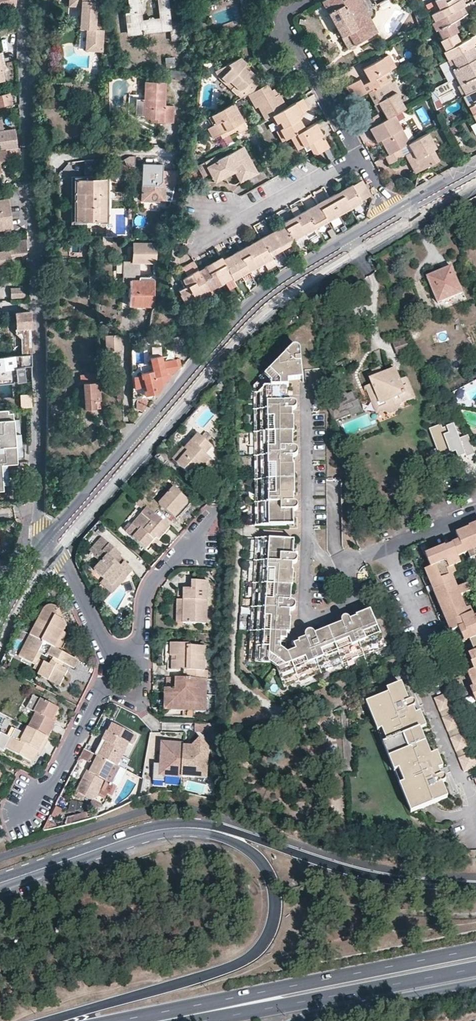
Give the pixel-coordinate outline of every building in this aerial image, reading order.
[(7,14),(12,13),(13,22),(18,21),(17,7),(16,7),(16,0),(0,0),(0,15),(7,14)] [(69,6),(81,6),(80,19),(88,19),(87,29),(86,50),(102,51),(103,30),(99,29),(99,19),(96,18),(97,1),(95,1),(95,0),(69,0),(69,6)] [(130,22),(128,23),(126,26),(126,28),(128,31),(130,31),(169,28),(170,38),(179,37),(177,19),(169,20),(167,0),(158,0),(160,16),(140,18),(140,9),(142,8),(142,0),(139,0),(128,0),(130,22)] [(323,2),(348,50),(378,34),(372,22),(358,29),(354,23),(368,15),(362,2),(358,4),(356,0),(327,0),(323,2)] [(436,22),(463,7),(466,6),(463,0),(460,0),(459,1),(454,3),(452,0),(437,0),(435,1),(440,11),(432,15),(436,22)] [(436,22),(432,24),(436,32),(438,31),(444,40),(455,34),(459,32),(455,26),(453,22),(456,21),(468,15),(463,7),(436,22)] [(358,29),(372,22),(368,15),(354,23),(358,29)] [(442,53),(446,60),(473,46),(475,45),(475,36),(464,42),(461,44),(459,41),(455,34),(444,40),(440,42),(446,52),(442,53)] [(446,52),(440,42),(437,43),(442,53),(446,52)] [(460,77),(475,68),(475,58),(474,56),(475,54),(475,53),(473,46),(446,60),(452,72),(456,70),(460,77)] [(6,51),(0,53),(0,81),(9,79),(7,68),(9,67),(6,51)] [(347,88),(355,101),(368,94),(387,83),(391,81),(393,80),(389,72),(397,68),(391,56),(364,71),(370,82),(363,86),(361,81),(347,88)] [(165,57),(166,71),(170,70),(174,70),(173,57),(165,57)] [(218,80),(241,98),(247,95),(261,87),(253,77),(254,75),(249,69),(248,71),(243,65),(244,65),(239,57),(214,72),(217,78),(218,80)] [(463,83),(459,85),(465,96),(475,90),(475,68),(460,77),(463,83)] [(167,106),(168,82),(145,81),(145,90),(136,89),(135,106),(144,106),(144,117),(155,117),(155,121),(173,122),(174,106),(167,106)] [(397,91),(391,81),(387,83),(393,93),(397,91)] [(407,110),(397,91),(393,93),(387,83),(368,94),(374,105),(378,103),(383,111),(388,120),(395,116),(407,110)] [(261,87),(247,95),(262,122),(271,117),(285,109),(278,94),(273,97),(270,91),(266,84),(261,87)] [(273,97),(278,94),(275,89),(270,91),(273,97)] [(0,94),(0,104),(11,102),(11,104),(19,103),(19,90),(0,94)] [(475,112),(475,90),(465,96),(463,97),(469,109),(473,107),(475,112)] [(285,109),(271,117),(275,125),(277,123),(281,129),(281,128),(287,139),(289,138),(305,130),(299,120),(297,115),(300,114),(307,110),(301,100),(285,109)] [(378,113),(383,111),(378,103),(374,105),(378,113)] [(232,104),(209,116),(214,125),(206,130),(211,140),(219,136),(221,139),(236,131),(238,135),(246,130),(232,104)] [(453,115),(458,108),(451,104),(446,111),(453,115)] [(424,106),(416,110),(423,125),(431,121),(424,106)] [(367,123),(371,130),(383,123),(379,116),(367,123)] [(410,144),(395,116),(388,120),(383,123),(371,130),(378,143),(381,141),(389,156),(410,144)] [(17,147),(14,129),(3,131),(1,120),(0,120),(0,150),(16,148),(17,147)] [(318,137),(321,136),(315,124),(305,130),(289,138),(295,150),(301,147),(304,151),(308,149),(312,156),(328,147),(324,141),(321,142),(318,137)] [(278,130),(284,141),(287,139),(281,128),(281,129),(278,130)] [(435,149),(428,134),(410,144),(389,156),(386,157),(390,165),(406,156),(416,175),(439,162),(433,151),(435,149)] [(17,157),(16,148),(0,150),(0,160),(17,157)] [(246,179),(253,176),(256,174),(242,149),(205,167),(202,162),(195,166),(202,179),(209,175),(213,184),(233,173),(236,179),(243,175),(246,179)] [(160,169),(160,163),(139,163),(140,184),(140,199),(164,199),(171,199),(176,169),(160,169)] [(259,186),(269,181),(263,170),(256,174),(253,176),(259,186)] [(243,175),(236,179),(239,183),(246,179),(243,175)] [(75,220),(107,220),(107,181),(76,180),(75,220)] [(361,180),(350,185),(355,193),(365,187),(361,180)] [(345,187),(346,189),(341,192),(349,208),(360,202),(359,200),(369,195),(365,188),(365,187),(355,193),(350,185),(350,184),(345,187)] [(328,196),(338,214),(349,208),(341,192),(335,196),(333,193),(328,196)] [(322,199),(324,202),(318,205),(326,221),(338,214),(328,196),(322,199)] [(11,229),(8,200),(0,201),(0,230),(11,229)] [(305,209),(314,227),(326,221),(318,205),(312,208),(311,206),(305,209)] [(299,212),(301,215),(295,218),(303,234),(304,233),(314,228),(314,227),(305,209),(299,212)] [(283,225),(292,240),(303,234),(295,218),(288,222),(287,219),(282,221),(283,225)] [(278,227),(280,230),(273,233),(281,248),(293,242),(292,240),(283,225),(278,227)] [(314,228),(304,233),(309,241),(319,236),(314,228)] [(270,255),(281,248),(273,233),(267,237),(265,234),(260,237),(261,240),(270,255)] [(25,240),(2,243),(3,251),(0,251),(0,265),(11,263),(10,253),(26,251),(25,240)] [(253,244),(262,263),(271,258),(270,255),(261,240),(253,244)] [(134,243),(133,261),(156,262),(157,244),(134,243)] [(253,244),(246,248),(255,266),(262,263),(253,244)] [(237,252),(247,271),(255,266),(246,248),(237,252)] [(239,275),(247,271),(237,252),(229,257),(239,275)] [(233,279),(239,275),(229,257),(223,260),(231,276),(233,279)] [(285,257),(280,260),(283,265),(288,262),(285,257)] [(213,263),(223,281),(231,276),(223,260),(222,258),(213,263)] [(133,261),(124,260),(123,273),(131,274),(130,280),(130,281),(129,305),(154,306),(156,262),(133,261)] [(188,272),(180,276),(178,277),(182,286),(177,289),(179,293),(178,293),(183,302),(193,297),(195,299),(209,291),(208,289),(198,271),(196,268),(192,261),(184,265),(188,272)] [(215,285),(223,281),(213,263),(206,267),(215,285)] [(176,270),(180,276),(188,272),(184,265),(176,270)] [(208,289),(215,285),(206,267),(198,271),(208,289)] [(450,267),(427,276),(437,303),(460,293),(450,267)] [(10,289),(11,299),(25,297),(24,288),(10,289)] [(30,346),(29,311),(15,313),(15,338),(13,338),(12,340),(22,340),(22,348),(30,347),(30,346)] [(121,340),(121,325),(105,324),(105,340),(121,340)] [(395,357),(408,352),(404,338),(390,343),(395,357)] [(252,389),(253,527),(291,527),(292,513),(293,512),(294,512),(295,511),(296,509),(296,507),(294,505),(292,504),(292,496),(293,495),(293,464),(292,464),(291,458),(293,458),(295,457),(296,455),(296,454),(296,452),(294,450),(292,450),(291,434),(292,434),(292,419),(291,418),(291,412),(293,412),(295,410),(295,407),(294,405),(292,404),(285,404),(285,388),(287,388),(287,381),(301,381),(300,353),(299,350),(297,349),(294,348),(292,349),(252,389)] [(8,357),(0,358),(0,385),(24,382),(22,368),(30,367),(30,362),(30,354),(8,356),(8,357)] [(140,375),(133,376),(134,389),(144,386),(145,389),(143,389),(144,395),(158,392),(171,375),(171,372),(174,372),(177,369),(175,358),(163,361),(162,357),(150,360),(152,370),(140,373),(140,375)] [(365,385),(370,397),(377,395),(377,397),(371,399),(376,412),(389,407),(387,401),(393,399),(395,405),(414,398),(406,377),(400,379),(397,373),(391,375),(389,370),(382,373),(380,367),(372,369),(374,376),(376,381),(371,383),(365,385)] [(99,398),(98,374),(80,375),(79,382),(83,382),(84,409),(94,408),(94,401),(97,400),(99,398)] [(123,384),(112,384),(112,389),(117,389),(118,398),(124,398),(123,384)] [(337,396),(325,401),(334,423),(350,416),(346,405),(355,401),(352,393),(347,395),(340,392),(337,396)] [(138,412),(147,409),(144,399),(135,402),(138,412)] [(389,407),(395,405),(393,399),(387,401),(389,407)] [(346,405),(350,416),(351,417),(361,413),(356,401),(355,401),(346,405)] [(14,416),(10,416),(10,412),(0,413),(0,495),(3,495),(2,470),(17,469),(17,461),(22,460),(19,422),(14,423),(14,416)] [(473,451),(467,434),(458,438),(452,421),(442,425),(440,421),(427,426),(438,454),(454,448),(457,457),(473,451)] [(189,447),(188,447),(191,450),(180,461),(197,476),(204,468),(201,465),(204,462),(207,465),(214,457),(209,452),(216,445),(202,432),(189,447)] [(176,458),(180,461),(191,450),(188,447),(187,446),(176,458)] [(191,499),(176,485),(161,502),(176,515),(191,499)] [(148,502),(142,498),(138,502),(144,507),(148,502)] [(194,501),(191,499),(176,515),(179,518),(194,501)] [(173,525),(150,505),(135,522),(141,527),(135,535),(148,546),(154,540),(158,535),(161,538),(173,525)] [(141,527),(135,522),(129,529),(135,535),(141,527)] [(456,533),(458,540),(452,543),(452,545),(445,548),(445,547),(430,553),(431,555),(434,562),(428,564),(430,570),(423,573),(449,634),(457,630),(460,637),(467,634),(470,641),(475,638),(475,617),(474,618),(472,614),(462,618),(460,612),(466,609),(461,596),(470,592),(467,584),(457,588),(453,575),(445,578),(443,573),(453,567),(460,564),(458,557),(467,553),(474,550),(475,554),(475,525),(456,533)] [(123,552),(105,535),(92,550),(103,561),(96,569),(106,577),(113,584),(125,572),(128,575),(135,567),(127,559),(123,564),(117,559),(121,554),(123,552)] [(292,542),(254,541),(249,665),(268,666),(275,671),(282,690),(381,649),(367,613),(355,618),(355,619),(349,621),(348,620),(346,619),(343,619),(341,620),(339,622),(339,624),(339,626),(313,636),(312,634),(310,633),(306,634),(304,636),(303,640),(297,643),(297,645),(292,646),(294,652),(287,655),(279,649),(280,641),(285,641),(285,635),(288,635),(289,619),(288,619),(289,612),(290,612),(291,611),(292,610),(293,608),(293,605),(291,603),(289,602),(290,589),(291,589),(292,573),(290,573),(291,567),(292,567),(294,565),(295,563),(295,560),(294,558),(292,557),(292,542)] [(467,553),(470,560),(475,557),(475,554),(474,550),(467,553)] [(127,559),(121,554),(117,559),(123,564),(127,559)] [(434,562),(431,555),(423,558),(426,565),(428,564),(434,562)] [(455,571),(453,567),(443,573),(445,578),(453,575),(456,573),(455,571)] [(113,592),(128,575),(125,572),(113,584),(106,577),(102,581),(113,592)] [(185,588),(185,598),(184,621),(208,622),(208,580),(194,579),(194,588),(185,588)] [(35,636),(60,649),(68,634),(64,631),(67,625),(61,613),(60,617),(57,615),(59,609),(59,608),(57,607),(53,606),(49,607),(45,609),(32,634),(35,636)] [(462,618),(472,614),(470,607),(466,609),(460,612),(462,618)] [(32,634),(26,645),(29,646),(35,636),(32,634)] [(467,634),(460,637),(463,644),(470,641),(467,634)] [(75,668),(80,659),(60,649),(35,636),(29,646),(26,645),(20,657),(37,666),(39,661),(44,664),(39,674),(61,685),(69,671),(63,667),(57,665),(60,661),(65,663),(75,668)] [(184,678),(206,679),(206,670),(203,670),(204,647),(189,646),(189,643),(171,642),(171,656),(173,656),(178,656),(178,660),(173,660),(173,670),(184,671),(184,678)] [(473,663),(475,669),(468,673),(474,687),(475,686),(475,661),(473,663)] [(205,710),(206,679),(184,678),(174,677),(174,688),(164,688),(163,709),(187,710),(195,710),(205,710)] [(420,730),(414,716),(411,709),(416,707),(417,705),(417,704),(417,703),(416,702),(415,701),(414,701),(413,701),(408,703),(401,685),(387,690),(389,695),(372,702),(376,711),(378,717),(384,729),(388,740),(395,756),(401,769),(407,784),(413,797),(419,812),(449,798),(443,785),(448,783),(448,782),(449,781),(449,779),(448,777),(446,776),(444,776),(440,778),(438,771),(432,757),(420,730)] [(430,698),(461,772),(474,767),(444,692),(430,698)] [(29,726),(48,737),(56,723),(52,721),(58,709),(33,696),(26,708),(36,713),(29,726)] [(376,711),(372,702),(366,704),(369,712),(372,719),(378,717),(376,711)] [(52,721),(56,723),(62,711),(58,709),(52,721)] [(425,728),(419,714),(414,716),(420,730),(425,728)] [(384,729),(378,717),(372,719),(377,732),(384,729)] [(101,755),(116,763),(127,769),(129,765),(120,760),(130,743),(133,744),(138,735),(114,722),(109,731),(108,730),(103,739),(108,742),(101,755)] [(29,726),(26,725),(18,741),(10,737),(5,747),(31,761),(35,753),(39,745),(43,747),(48,737),(29,726)] [(388,740),(384,729),(377,732),(382,743),(388,740)] [(207,743),(199,733),(190,742),(182,742),(181,773),(197,774),(197,770),(207,770),(207,743)] [(103,739),(96,753),(99,754),(101,755),(108,742),(103,739)] [(395,756),(388,740),(382,743),(389,759),(395,756)] [(181,773),(182,742),(159,742),(159,765),(159,769),(153,769),(153,782),(164,782),(164,777),(181,777),(181,773)] [(101,755),(99,754),(94,763),(90,771),(88,769),(76,791),(91,799),(94,794),(99,796),(116,763),(101,755)] [(443,769),(437,755),(432,757),(438,771),(443,769)] [(401,769),(395,756),(389,759),(394,772),(401,769)] [(407,784),(401,769),(394,772),(401,786),(407,784)] [(207,793),(208,785),(186,780),(185,789),(207,793)] [(413,797),(407,784),(401,786),(412,814),(419,812),(413,797)]
